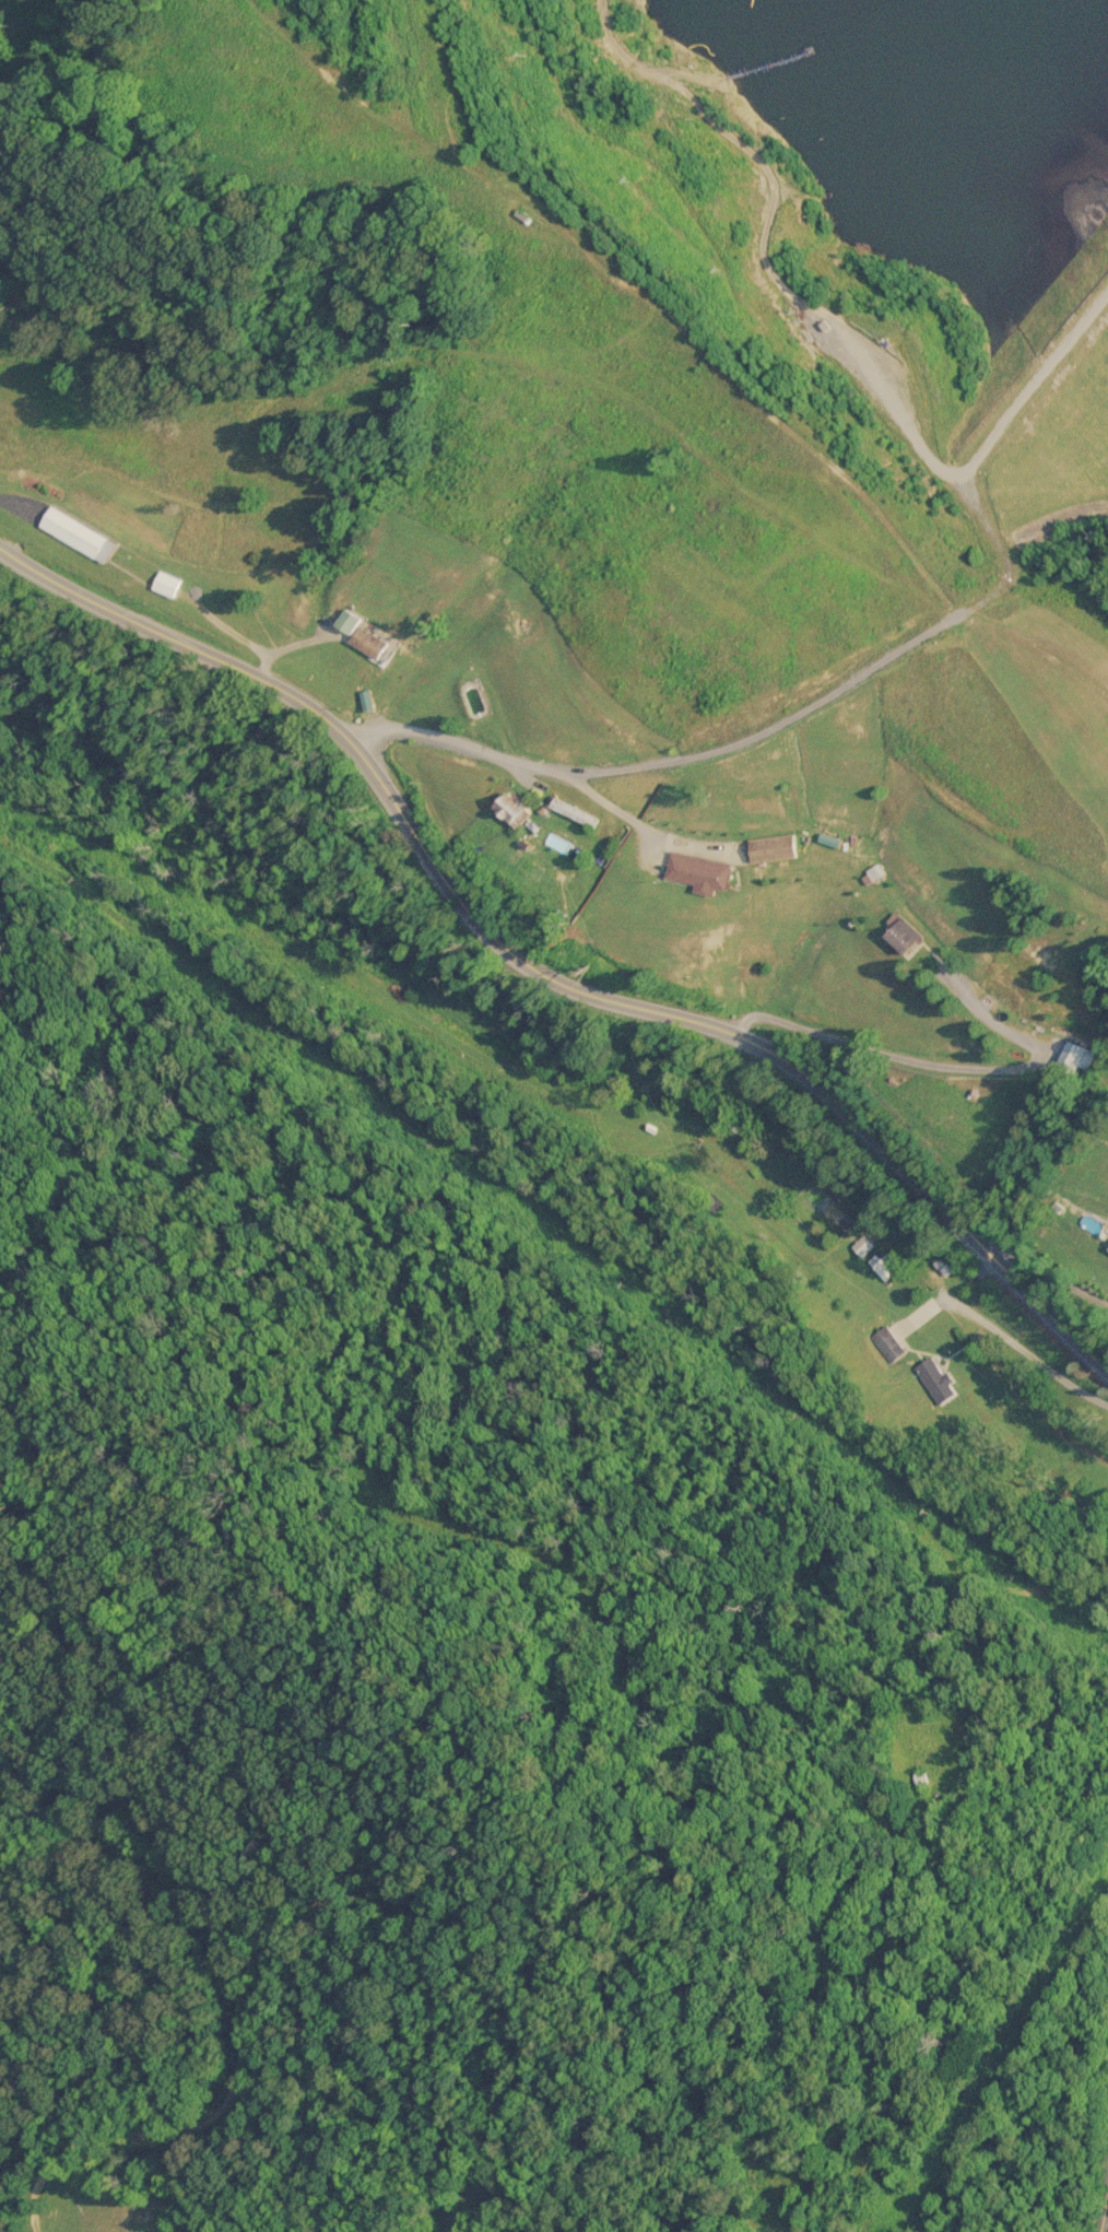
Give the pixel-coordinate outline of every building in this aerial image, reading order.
[(109,561),(120,540),(51,505),(42,527),(109,561)] [(177,597),(185,578),(161,567),(152,587),(177,597)] [(340,620),(358,631),(354,639),(385,657),(394,641),(362,622),(365,614),(347,606),(340,620)] [(797,831),(752,837),(756,861),(801,855),(797,831)] [(731,888),(735,861),(673,853),(669,878),(699,882),(698,890),(721,893),(722,885),(731,888)] [(888,931),(909,952),(926,935),(905,914),(888,931)] [(893,1266),(884,1256),(874,1264),(883,1274),(893,1266)] [(935,1352),(912,1366),(936,1405),(959,1390),(935,1352)] [(912,1772),(917,1788),(932,1784),(928,1767),(912,1772)]
